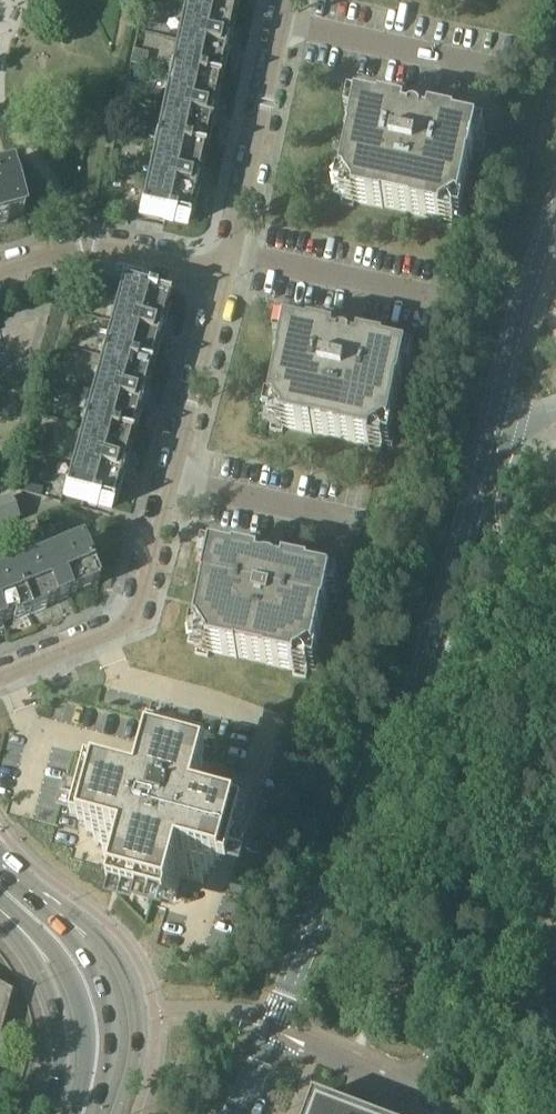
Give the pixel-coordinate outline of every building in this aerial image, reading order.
[(184,4),(231,14),(234,0),(185,0),(184,4)] [(184,4),(169,73),(216,84),(222,55),(225,56),(226,55),(226,54),(223,53),(225,45),(228,45),(228,43),(225,43),(231,14),(184,4)] [(147,53),(135,51),(132,64),(144,67),(147,53)] [(210,126),(210,125),(210,124),(208,123),(210,114),(212,115),(213,113),(210,112),(216,84),(169,73),(154,143),(201,153),(207,125),(210,126)] [(357,106),(349,104),(344,123),(353,125),(350,140),(351,140),(342,181),(337,180),(334,193),(342,195),(343,196),(341,204),(354,207),(355,202),(384,208),(384,207),(413,213),(413,214),(441,220),(440,225),(453,228),(455,221),(456,220),(464,221),(467,208),(462,207),(471,166),(472,166),(475,151),(484,153),(488,134),(479,132),(479,131),(456,126),(457,124),(431,118),(430,123),(424,122),(424,121),(412,118),(412,119),(406,118),(407,112),(381,106),(381,109),(358,103),(357,106)] [(154,143),(140,213),(165,219),(165,220),(173,222),(173,221),(188,224),(188,223),(186,223),(192,194),(195,195),(196,193),(193,192),(195,184),(198,184),(198,182),(195,182),(201,153),(154,143)] [(0,172),(0,221),(24,214),(11,169),(0,172)] [(120,288),(101,357),(147,369),(155,342),(158,342),(158,341),(156,340),(158,331),(161,332),(161,330),(158,329),(166,301),(167,301),(167,300),(154,297),(154,296),(146,294),(146,295),(120,288)] [(386,349),(372,346),(360,344),(359,349),(353,348),(353,347),(341,344),(340,345),(335,344),(336,338),(310,333),(310,335),(286,330),(286,331),(278,329),(273,349),(282,350),(279,365),(280,365),(271,406),(266,405),(263,418),(271,420),(272,421),(270,430),(283,432),(285,427),(313,433),(313,432),(342,439),(342,440),(370,446),(369,451),(382,454),(383,446),(385,445),(393,446),(396,433),(391,432),(400,391),(401,391),(404,377),(413,379),(417,359),(408,357),(408,356),(385,351),(386,349)] [(82,426),(129,439),(137,410),(139,411),(140,409),(137,408),(139,399),(142,400),(142,398),(140,397),(147,369),(101,357),(82,426)] [(82,426),(74,458),(64,495),(89,502),(89,503),(98,505),(98,504),(110,507),(118,479),(121,480),(122,478),(118,477),(121,469),(124,470),(124,468),(121,467),(129,439),(82,426)] [(7,502),(0,505),(0,526),(16,519),(9,501),(7,502)] [(97,585),(88,563),(80,544),(13,572),(30,613),(97,585)] [(338,603),(342,584),(333,582),(334,581),(310,576),(311,574),(287,569),(260,563),(235,557),(235,560),(212,555),(203,554),(199,573),(207,575),(204,590),(205,590),(196,631),(191,630),(189,643),(196,645),(198,647),(196,654),(209,657),(210,652),(238,658),(238,657),(267,663),(267,664),(295,670),(294,676),(307,678),(308,671),(310,669),(318,671),(321,658),(316,657),(325,616),(326,616),(329,601),(338,603)] [(13,572),(0,577),(0,625),(30,613),(13,572)] [(77,848),(77,850),(105,857),(126,863),(120,885),(113,912),(114,912),(169,927),(170,927),(177,900),(183,878),(205,884),(232,892),(233,890),(247,836),(248,834),(220,827),(199,821),(205,799),(212,772),(211,772),(156,757),(155,757),(147,784),(142,806),(120,800),(93,793),(92,794),(77,848)] [(9,994),(0,989),(0,1027),(9,994)] [(309,1113),(357,1113),(315,1098),(309,1113)]
